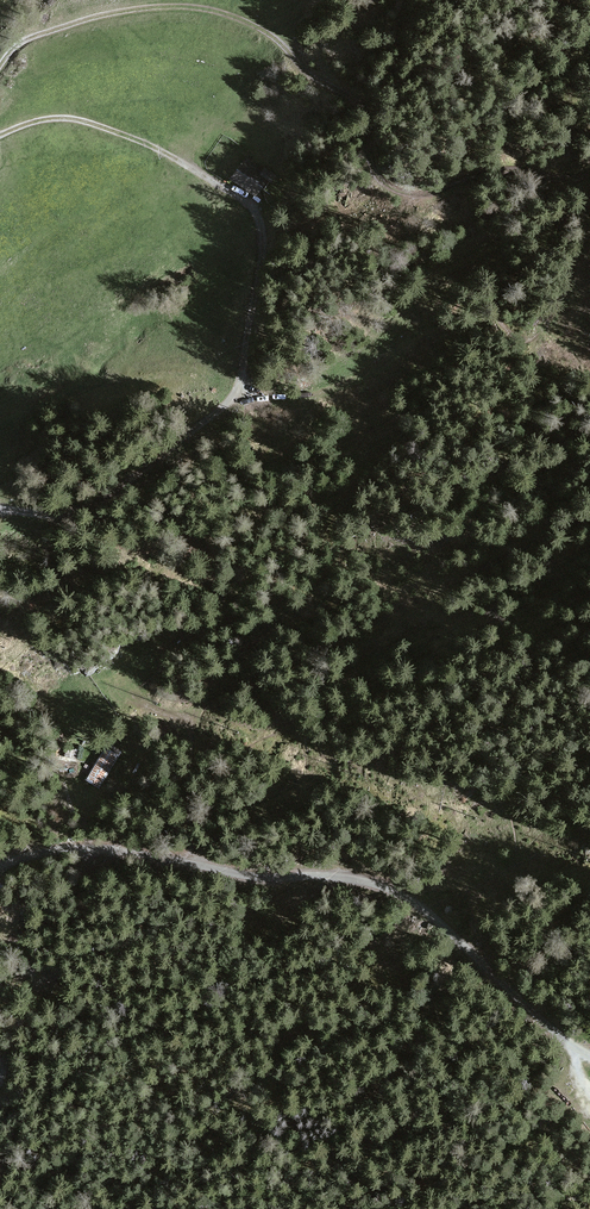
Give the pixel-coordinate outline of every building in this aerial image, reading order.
[(110,745),(88,780),(99,787),(121,751),(110,745)]
